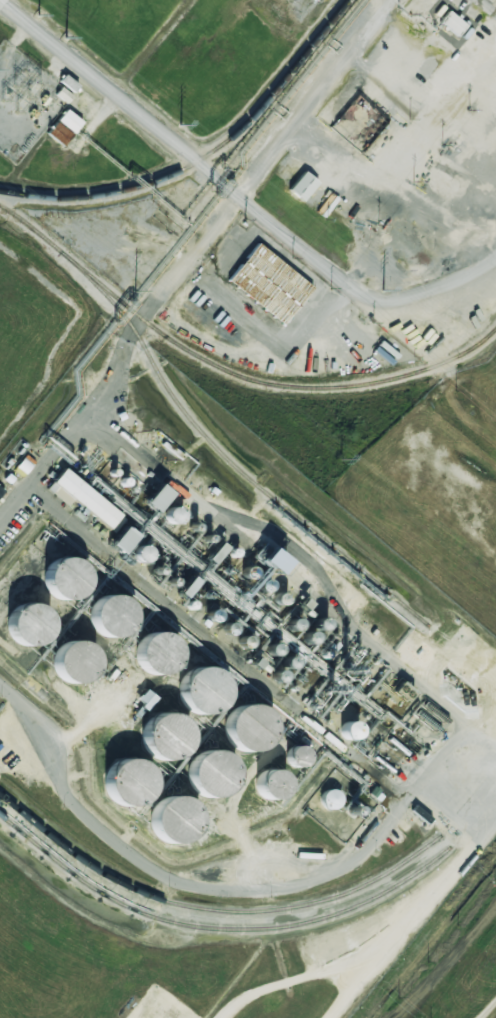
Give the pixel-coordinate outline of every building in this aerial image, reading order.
[(439,22),(458,36),(466,25),(448,11),(439,22)] [(65,146),(81,120),(64,109),(48,135),(65,146)] [(299,197),(284,186),(298,168),(313,180),(299,197)] [(309,283),(280,317),(228,274),(257,239),(309,283)] [(46,489),(68,506),(72,500),(110,530),(122,515),(62,468),(46,489)] [(171,494),(158,483),(142,503),(155,513),(171,494)] [(136,535),(124,526),(109,544),(120,554),(136,535)] [(252,557),(257,561),(268,547),(263,543),(252,557)] [(286,561),(269,548),(259,561),(276,575),(286,561)] [(56,604),(49,603),(42,599),(37,592),(35,584),(36,576),(40,569),(46,564),(53,561),(61,561),(69,564),(74,570),(78,577),(79,585),(76,593),(71,599),(64,603),(56,604)] [(102,642),(94,640),(87,636),(83,630),(80,622),(81,614),(85,607),(91,601),(99,599),(107,599),(114,602),(120,607),(123,614),(124,622),(122,630),(117,636),(110,641),(102,642)] [(5,645),(0,639),(0,621),(2,616),(8,610),(16,608),(24,608),(31,611),(37,616),(41,623),(41,631),(39,639),(34,646),(27,650),(19,651),(11,649),(5,645)] [(147,682),(139,681),(132,676),(128,670),(125,662),(126,654),(130,647),(136,642),(144,639),(152,639),(159,642),(165,647),(168,655),(169,663),(167,670),(162,677),(155,681),(147,682)] [(64,689),(56,688),(49,683),(44,677),(42,669),(43,661),(47,654),(53,649),(60,646),(68,646),(76,649),(82,654),(85,662),(86,670),(83,677),(78,684),(72,688),(64,689)] [(193,717),(185,715),(178,711),(173,705),(171,697),(172,689),(176,682),(182,676),(189,674),(197,674),(205,677),(211,682),(214,689),(215,697),(212,705),(207,711),(201,716),(193,717)] [(238,755),(231,754),(224,749),(219,743),(217,735),(218,727),(222,720),(228,715),(235,712),(243,712),(251,715),(256,720),(260,728),(261,736),(258,743),(253,750),(246,754),(238,755)] [(339,734),(355,741),(361,727),(345,720),(339,734)] [(154,765),(146,763),(140,759),(135,752),(133,745),(134,737),(137,729),(143,724),(151,721),(159,721),(166,724),(172,730),(176,737),(176,745),(174,753),(169,759),(162,763),(154,765)] [(200,801),(193,800),(186,796),(181,789),(179,781),(180,773),(184,766),(190,761),(197,758),(205,758),(213,761),(218,767),(222,774),(223,782),(220,790),(215,796),(208,800),(200,801)] [(120,809),(112,807),(106,803),(101,796),(99,788),(100,780),(103,773),(109,768),(117,765),(125,765),(132,768),(138,774),(142,781),(142,789),(140,797),(135,803),(128,807),(120,809)] [(279,768),(253,775),(261,800),(287,793),(279,768)] [(322,791),(321,808),(339,809),(340,791),(322,791)] [(163,849),(155,847),(149,843),(144,836),(142,829),(143,821),(146,813),(152,808),(160,805),(168,805),(175,808),(181,814),(185,821),(185,829),(183,837),(178,843),(171,847),(163,849)]
